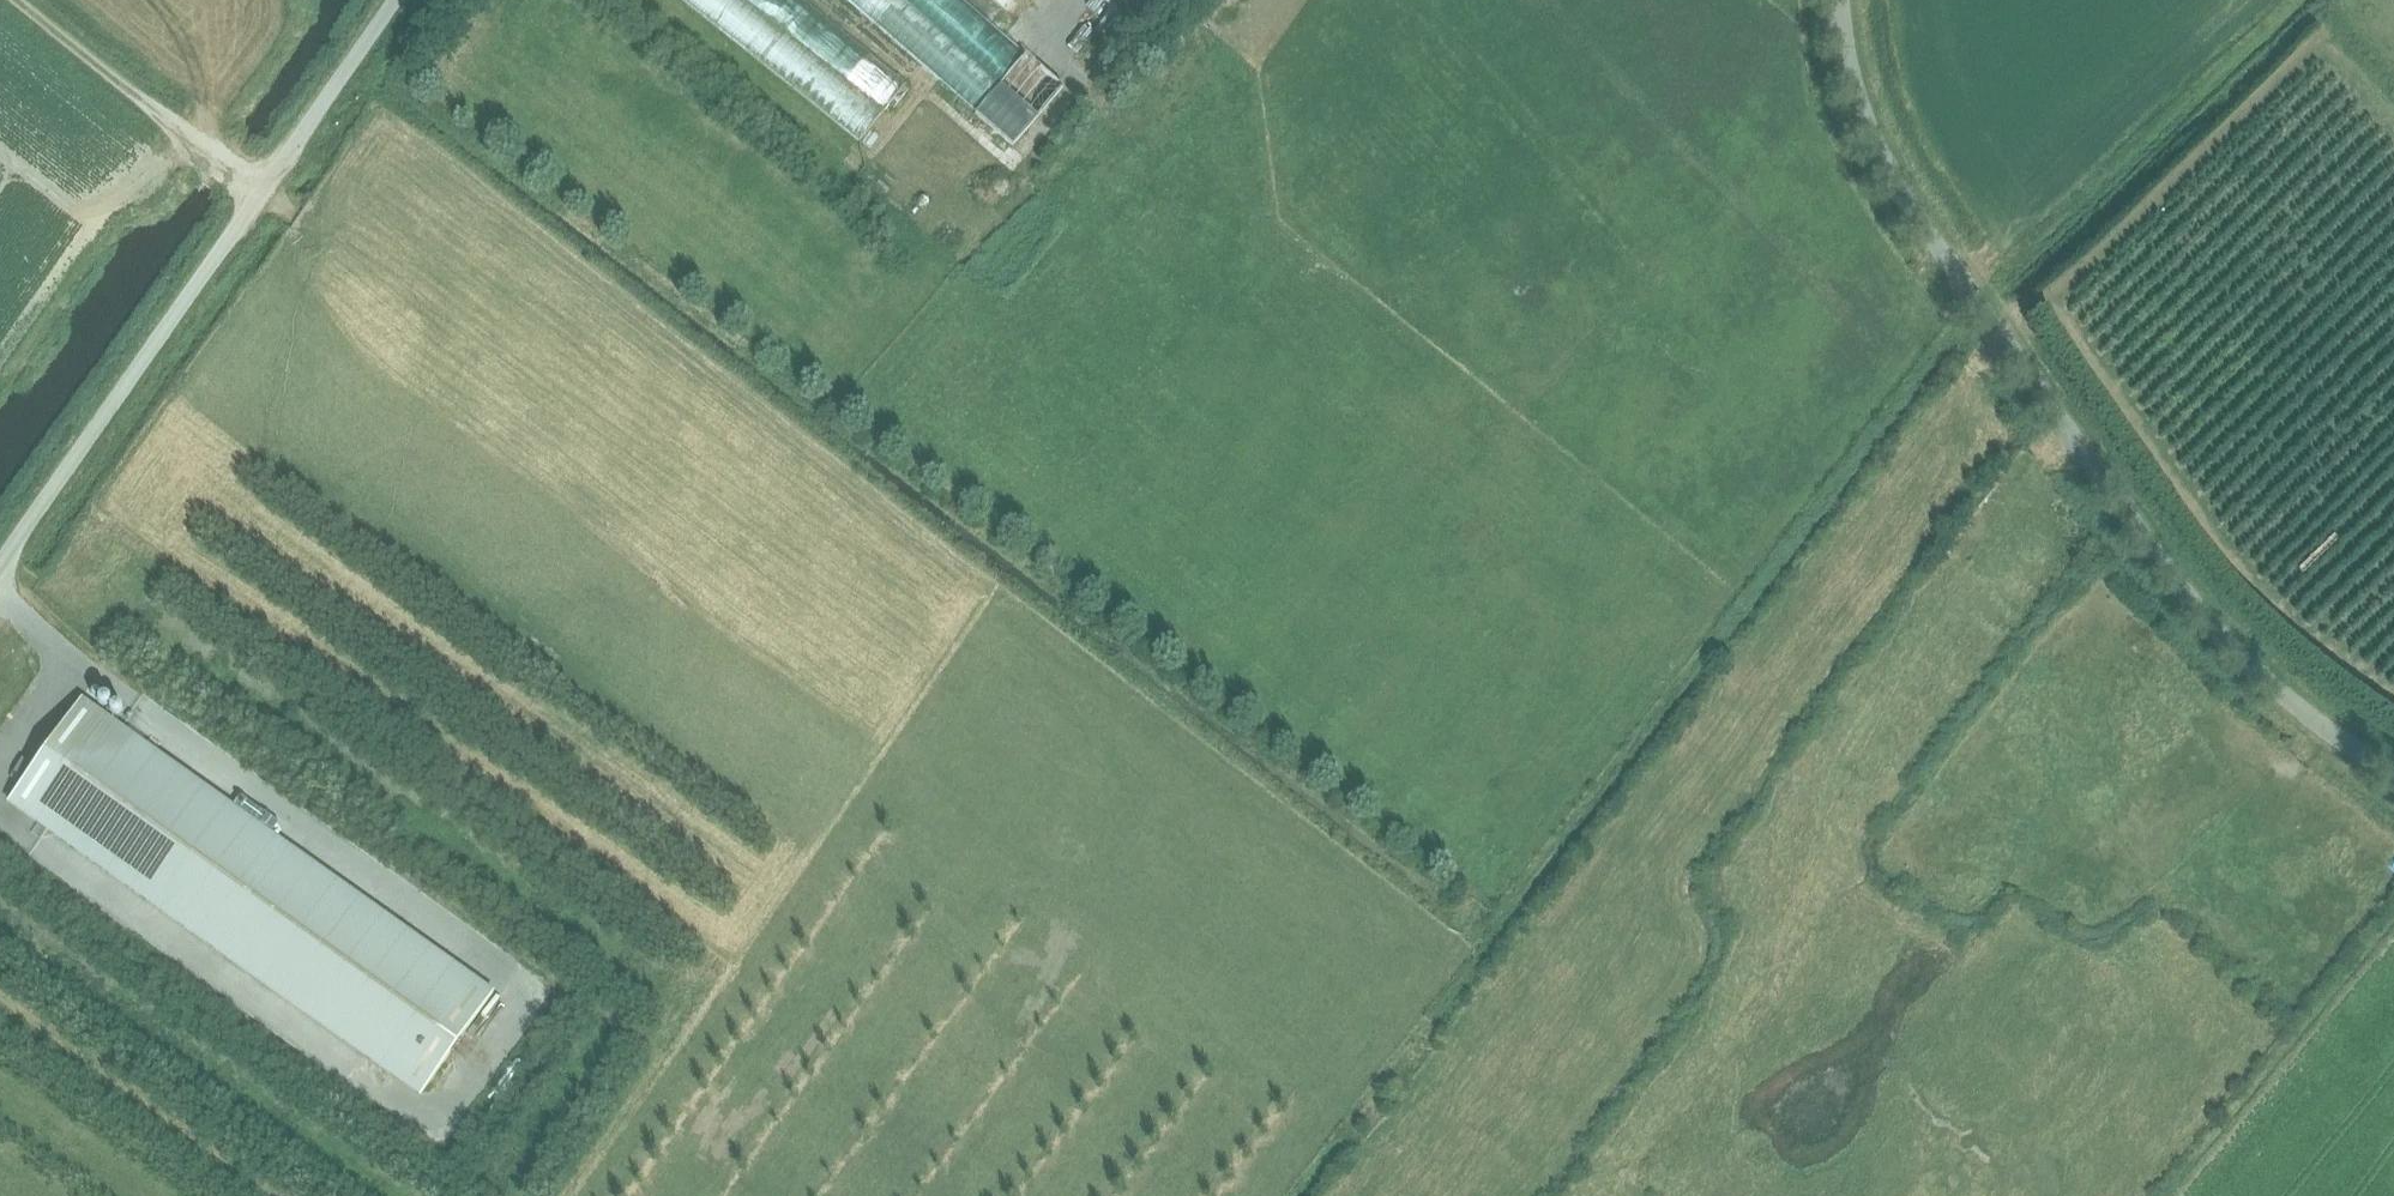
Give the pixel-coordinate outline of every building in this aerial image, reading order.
[(858,141),(899,95),(907,83),(803,0),(684,0),(858,141)] [(976,114),(1013,146),(1064,87),(1027,55),(1026,56),(963,0),(846,0),(976,114)] [(1003,9),(1004,9),(1011,0),(993,0),(1003,9)] [(9,800),(48,828),(422,1094),(494,993),(81,699),(9,800)]
